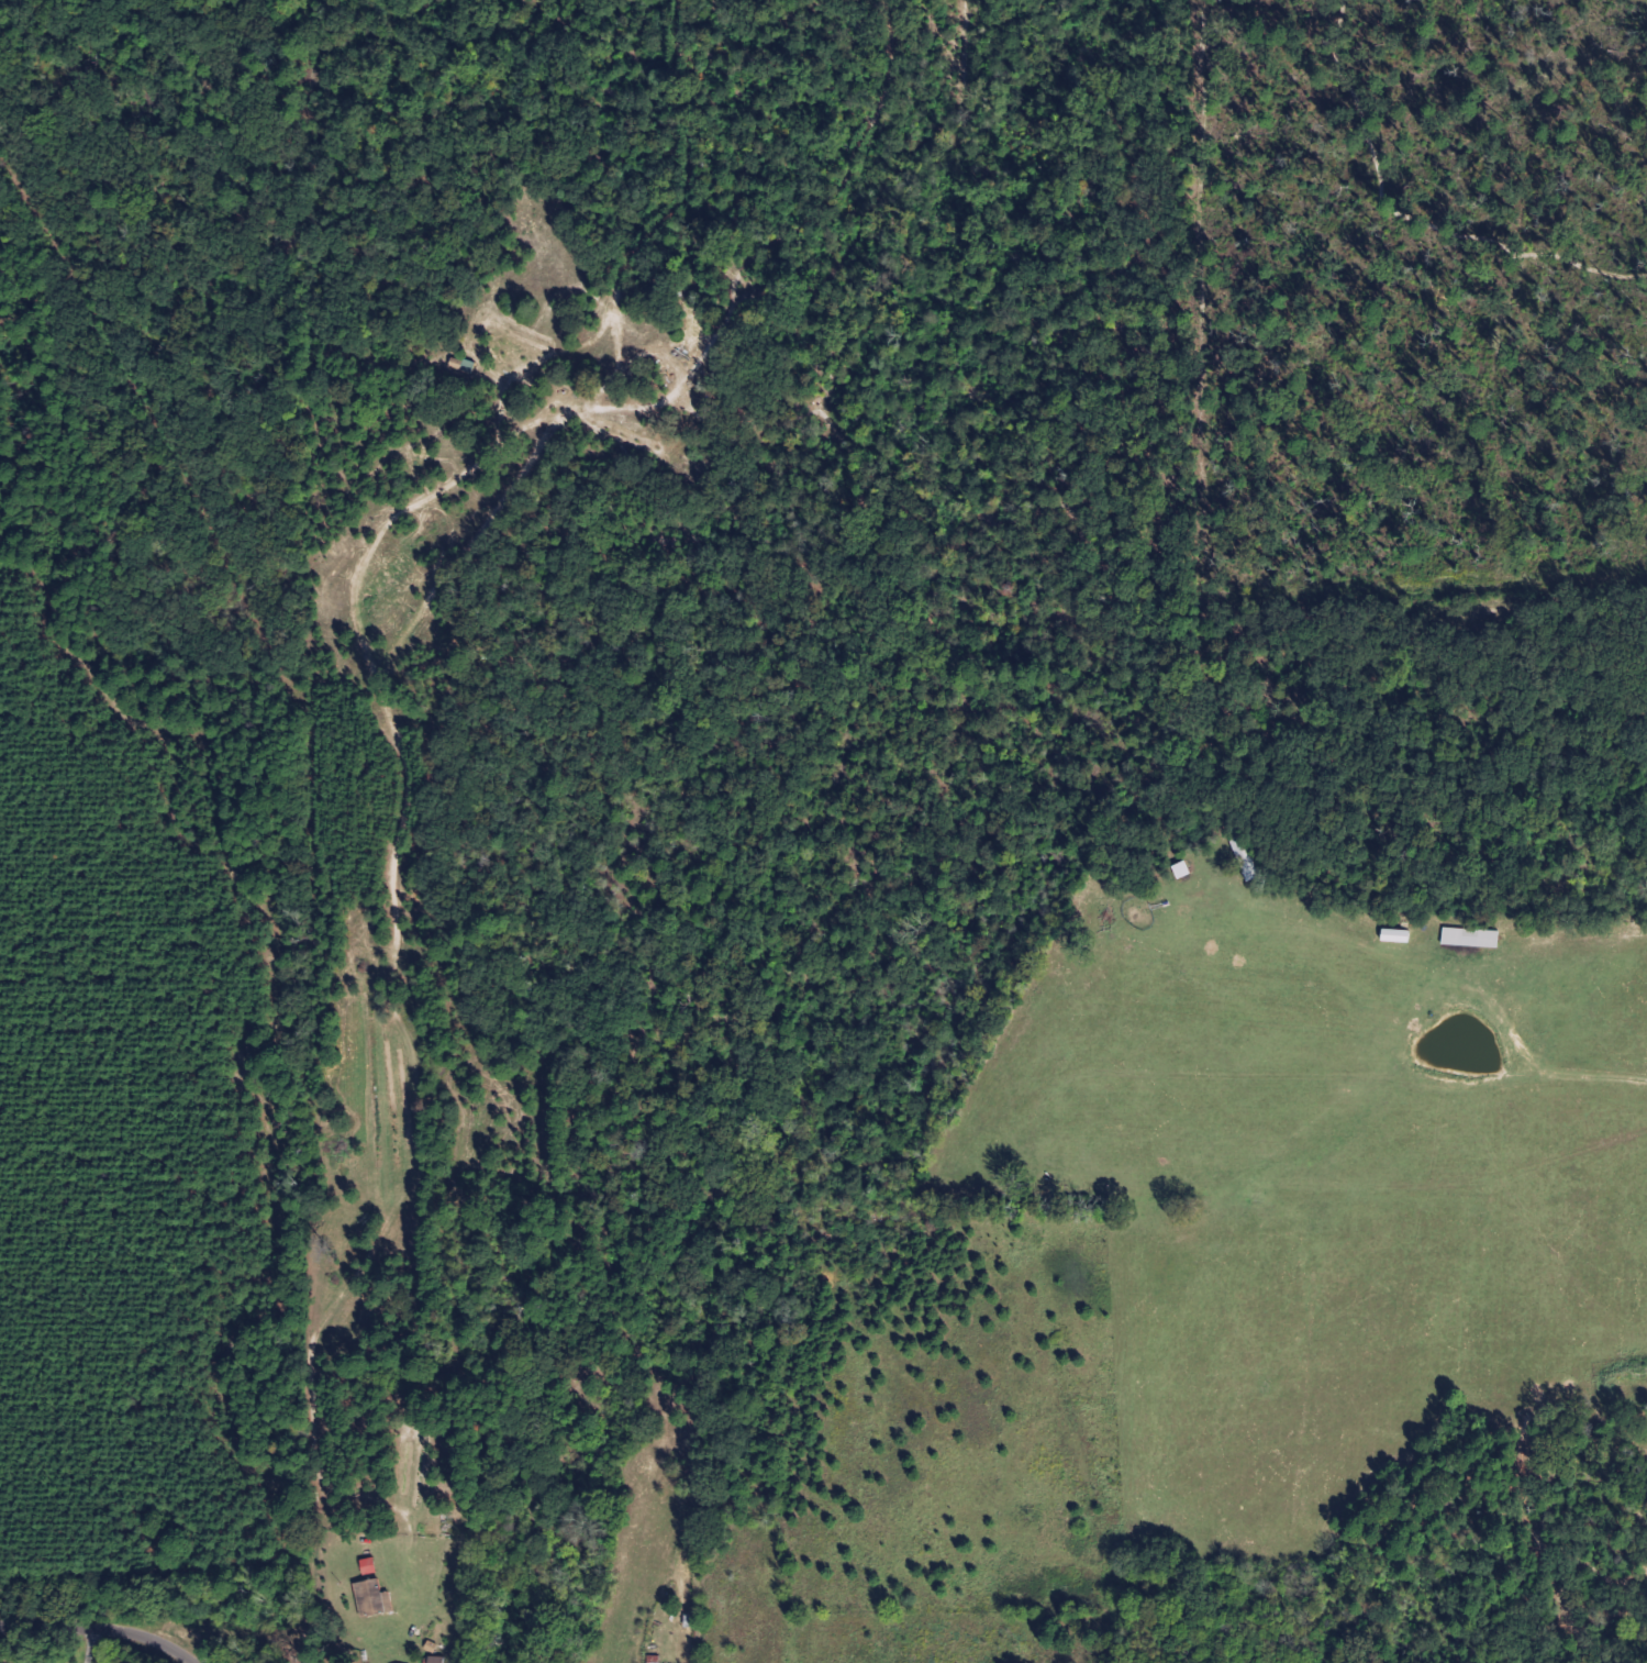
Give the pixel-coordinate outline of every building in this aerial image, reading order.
[(1500,948),(1501,931),(1444,929),(1443,946),(1500,948)] [(380,1573),(376,1558),(362,1561),(366,1577),(380,1573)] [(356,1585),(364,1619),(396,1611),(392,1592),(384,1594),(380,1579),(356,1585)]
